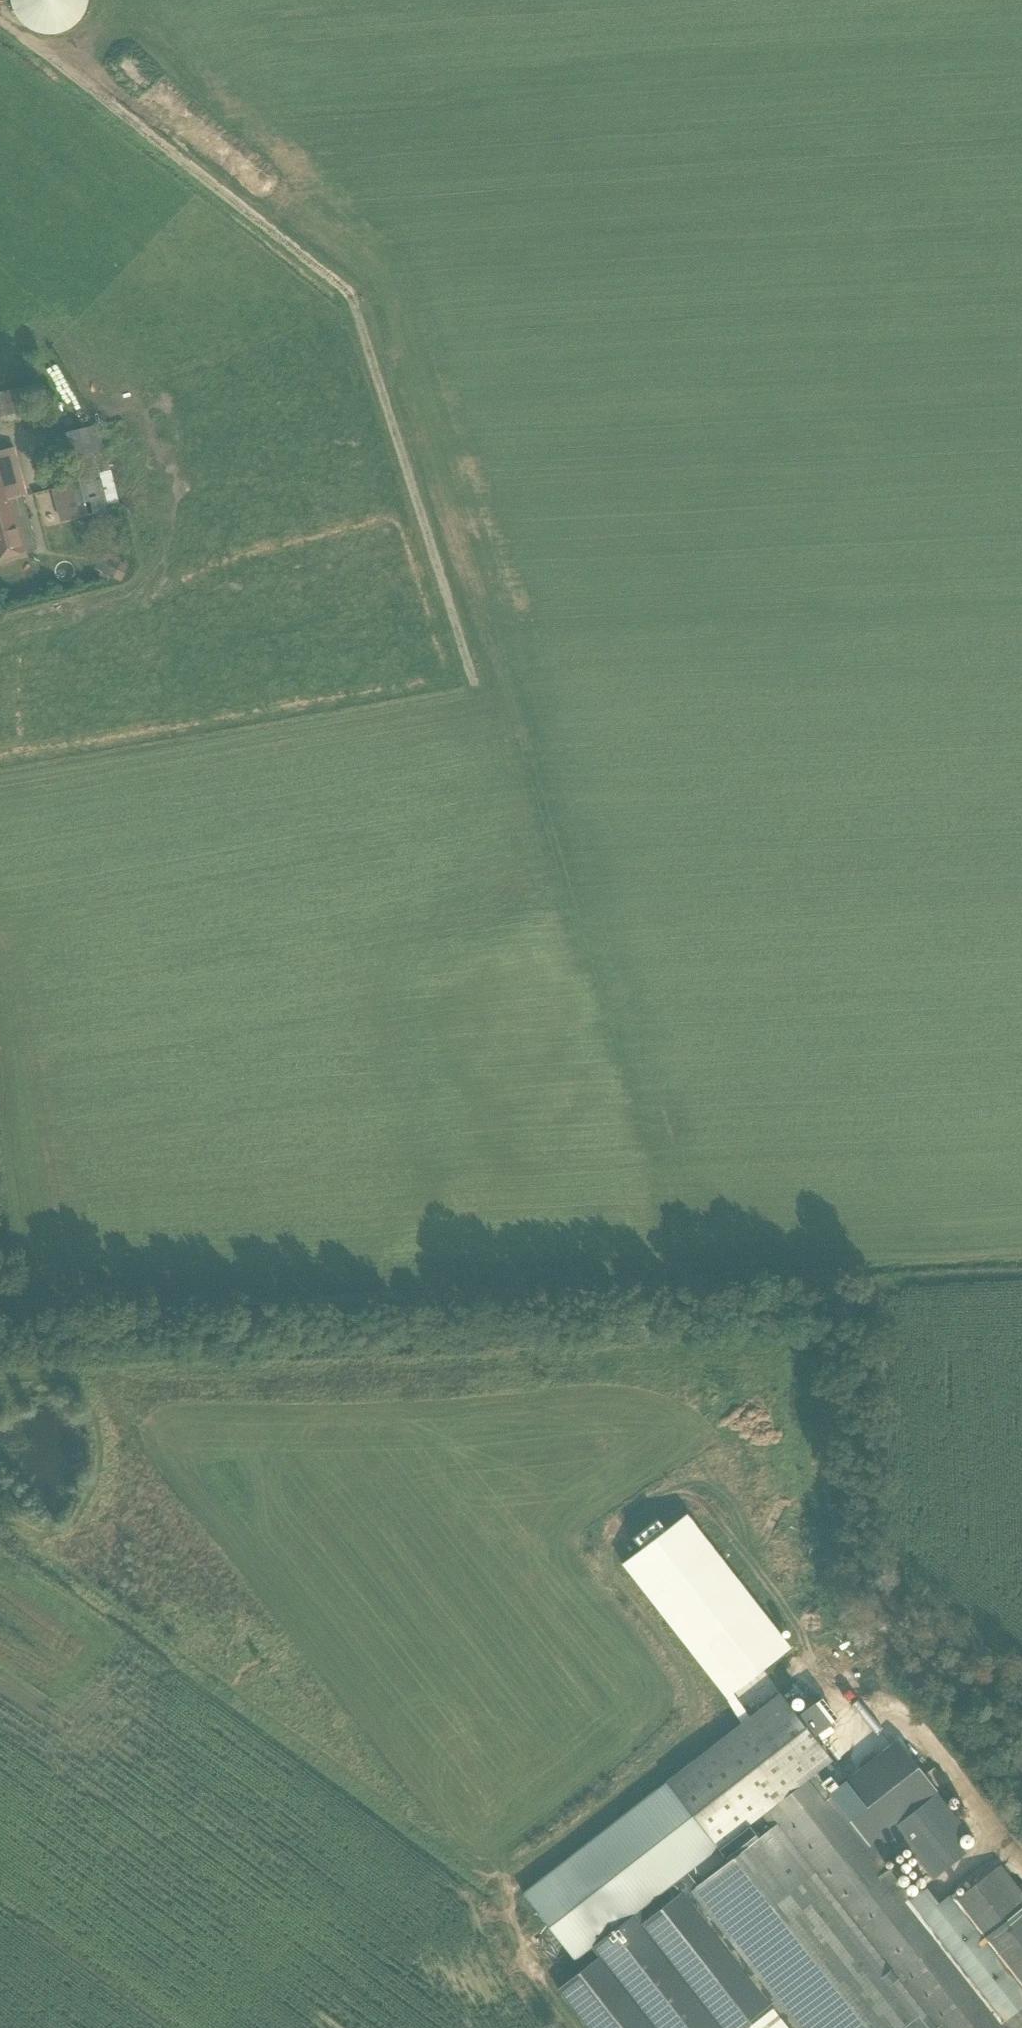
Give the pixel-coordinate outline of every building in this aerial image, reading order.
[(13,5),(15,11),(18,16),(22,21),(26,25),(31,28),(36,31),(42,33),(48,33),(54,33),(60,32),(66,30),(71,27),(76,23),(80,19),(83,13),(85,8),(87,2),(87,0),(12,0),(13,5)] [(30,387),(0,392),(0,423),(35,417),(30,387)] [(104,446),(99,428),(56,440),(78,518),(119,505),(106,446),(104,446)] [(3,452),(0,452),(0,523),(30,515),(25,496),(27,495),(14,449),(3,452)] [(0,523),(0,560),(39,550),(30,515),(0,523)] [(688,1513),(623,1563),(726,1697),(732,1692),(791,1647),(688,1513)] [(732,1692),(726,1697),(742,1724),(751,1717),(732,1692)] [(814,1737),(838,1717),(823,1698),(798,1716),(781,1694),(751,1717),(742,1724),(587,1844),(524,1893),(575,1959),(591,1947),(598,1957),(558,1989),(588,2027),(1021,2027),(1021,1890),(1001,1863),(953,1900),(950,1896),(940,1904),(925,1915),(911,1897),(884,1863),(831,1794),(815,1774),(832,1760),(814,1737)] [(898,1741),(831,1794),(884,1863),(893,1856),(894,1858),(907,1848),(932,1880),(937,1876),(969,1851),(958,1838),(969,1829),(937,1789),(898,1741)]
